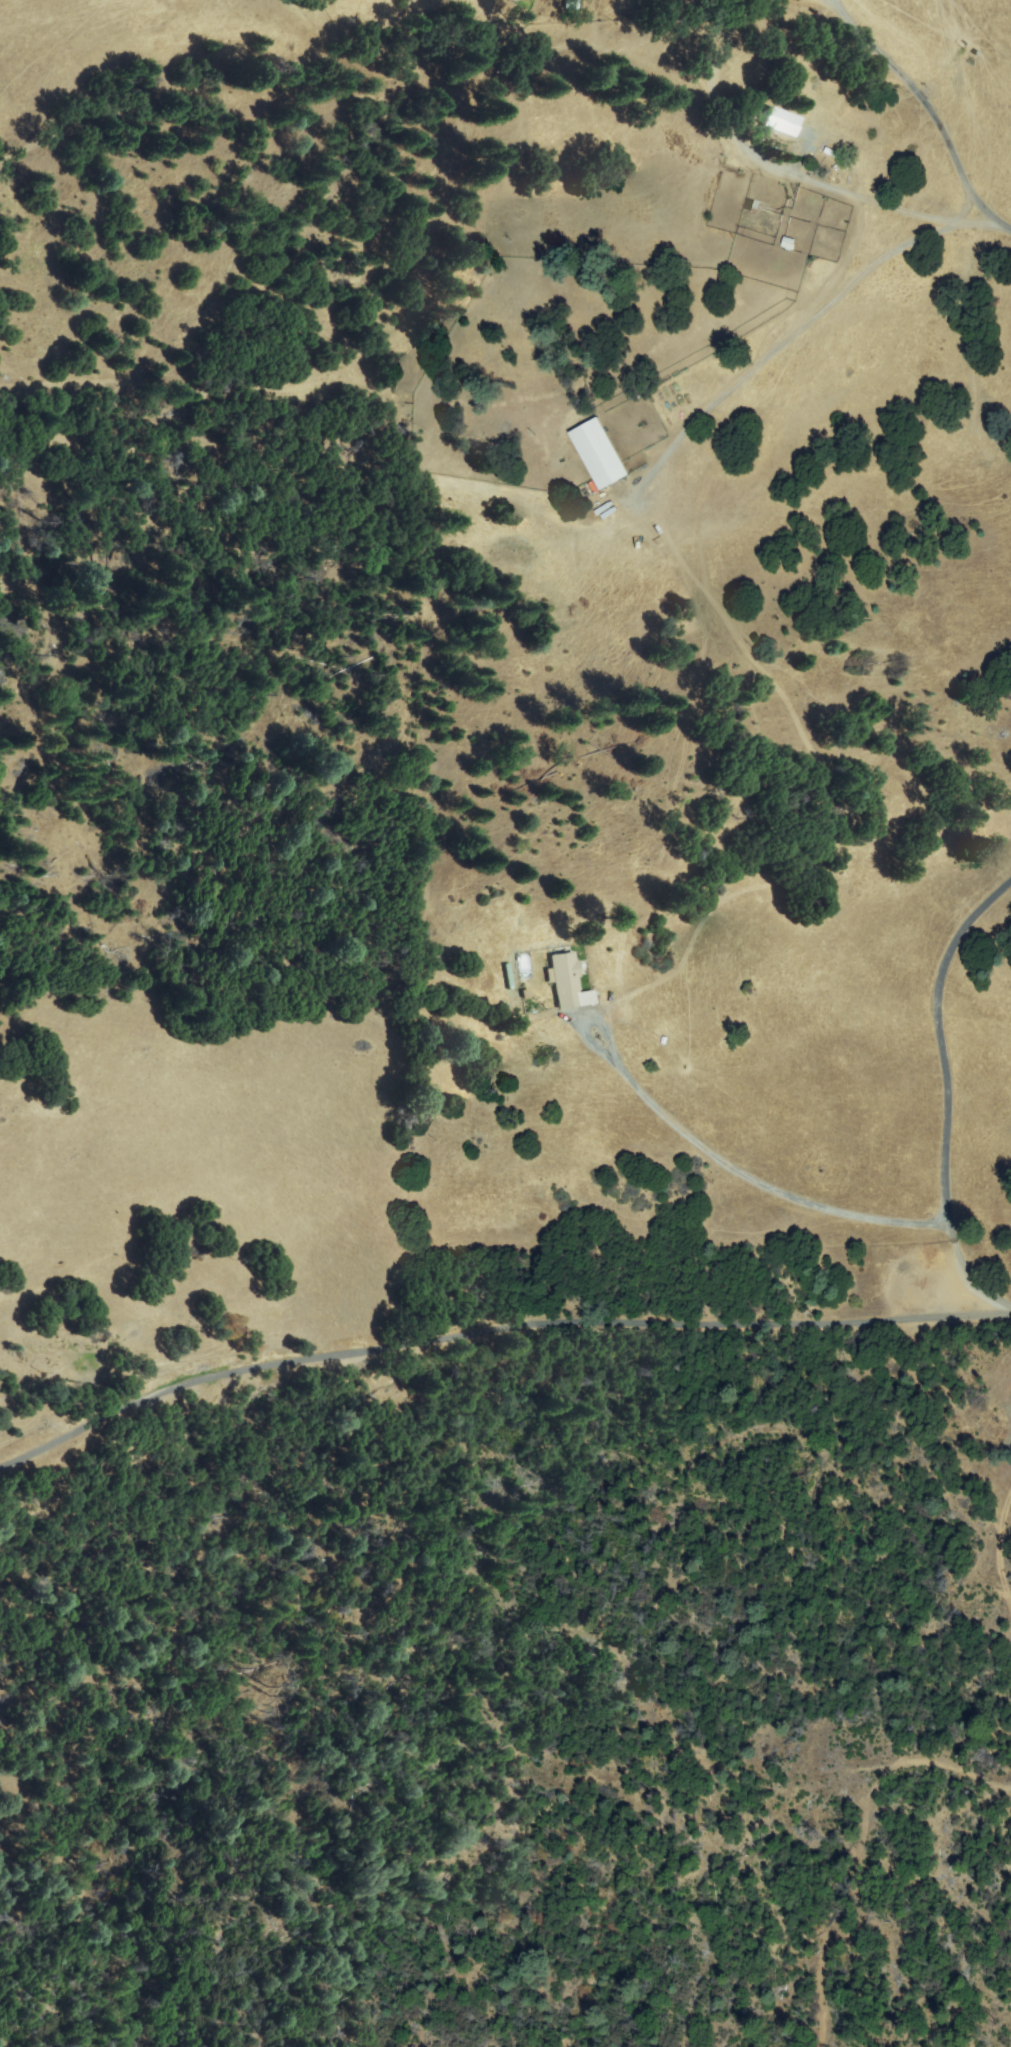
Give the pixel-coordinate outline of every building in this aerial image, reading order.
[(564,8),(566,0),(578,0),(575,11),(564,8)] [(801,128),(796,146),(768,139),(772,125),(780,128),(783,114),(796,118),(794,126),(801,128)] [(628,475),(603,489),(572,433),(597,419),(628,475)] [(592,1004),(557,1007),(555,980),(551,981),(549,956),(574,954),(577,994),(591,993),(592,1004)]
